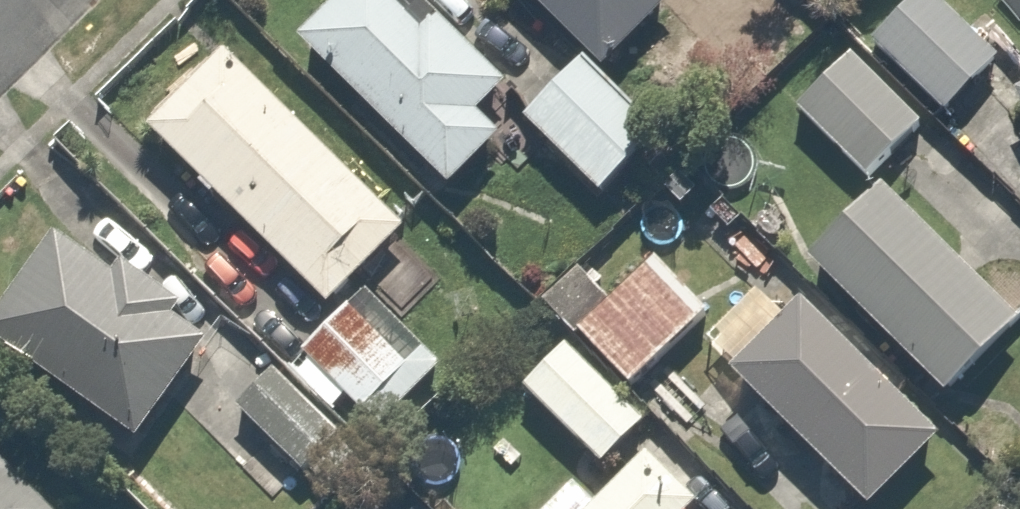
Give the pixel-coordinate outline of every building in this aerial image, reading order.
[(385,0),(328,0),(294,35),(446,185),(498,133),(471,106),(497,80),(425,8),(409,24),(385,0)] [(548,19),(568,0),(530,0),(548,19)] [(935,115),(992,52),(934,0),(887,0),(852,40),(922,103),(935,115)] [(922,103),(852,40),(787,111),(858,175),(922,103)] [(220,41),(141,122),(328,307),(408,226),(220,41)] [(582,54),(517,123),(595,196),(659,126),(582,54)] [(1003,95),(1019,128),(1019,86),(1003,95)] [(871,181),(797,260),(938,393),(1013,313),(871,181)] [(63,235),(0,320),(0,344),(121,434),(195,334),(177,320),(189,304),(112,247),(100,263),(63,235)] [(796,294),(781,310),(756,286),(703,340),(728,365),(721,372),(862,508),(872,508),(943,436),(796,294)] [(358,411),(407,358),(346,300),(285,366),(329,407),(340,395),(358,411)] [(563,341),(516,389),(603,473),(649,426),(563,341)] [(341,432),(271,365),(228,411),(299,477),(341,432)] [(640,447),(593,501),(580,489),(563,508),(693,508),(701,500),(640,447)] [(0,468),(0,508),(42,508),(0,468)]
